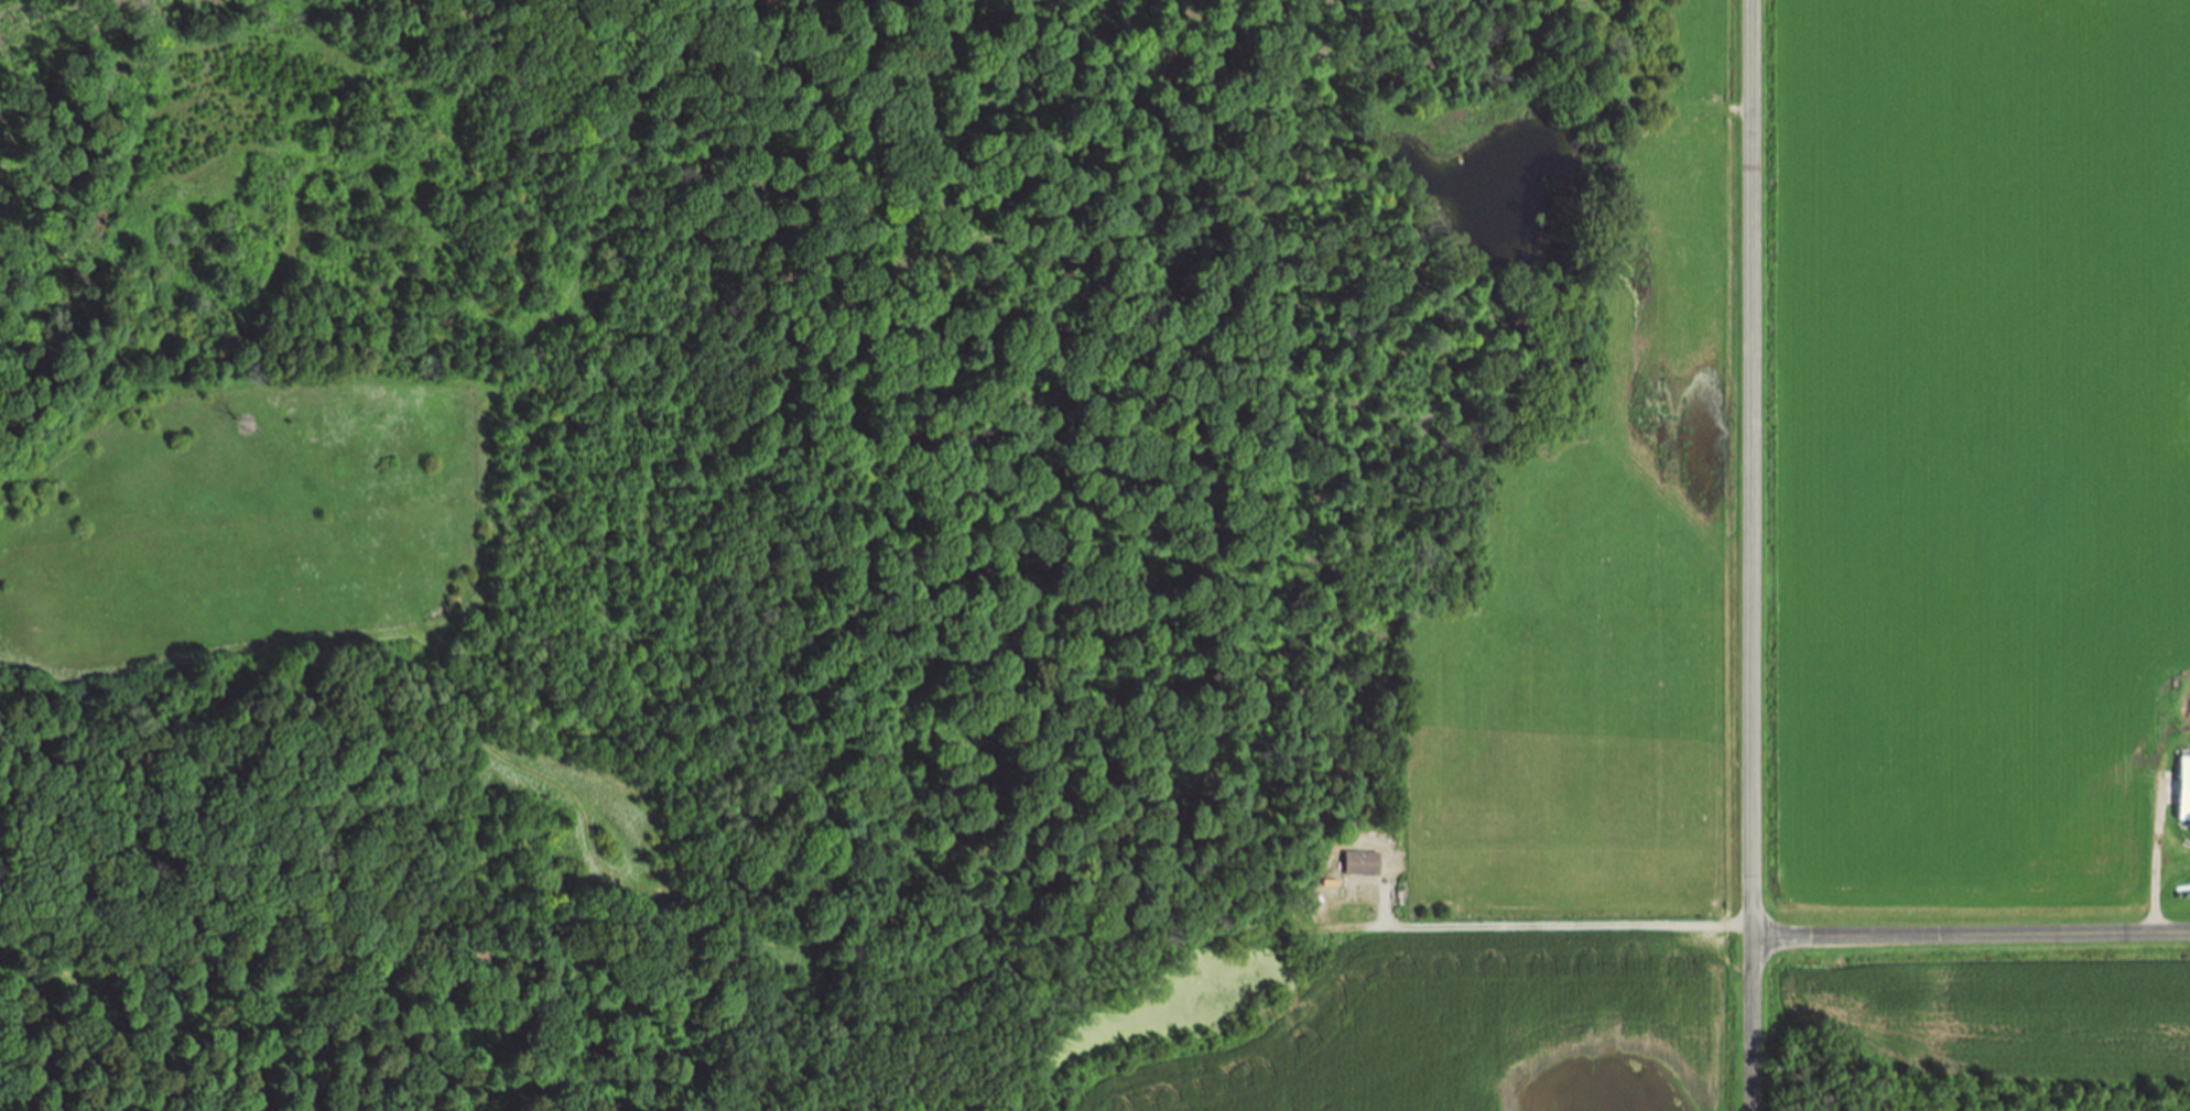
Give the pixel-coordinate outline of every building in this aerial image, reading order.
[(1382,878),(1382,855),(1347,856),(1348,879),(1382,878)]
